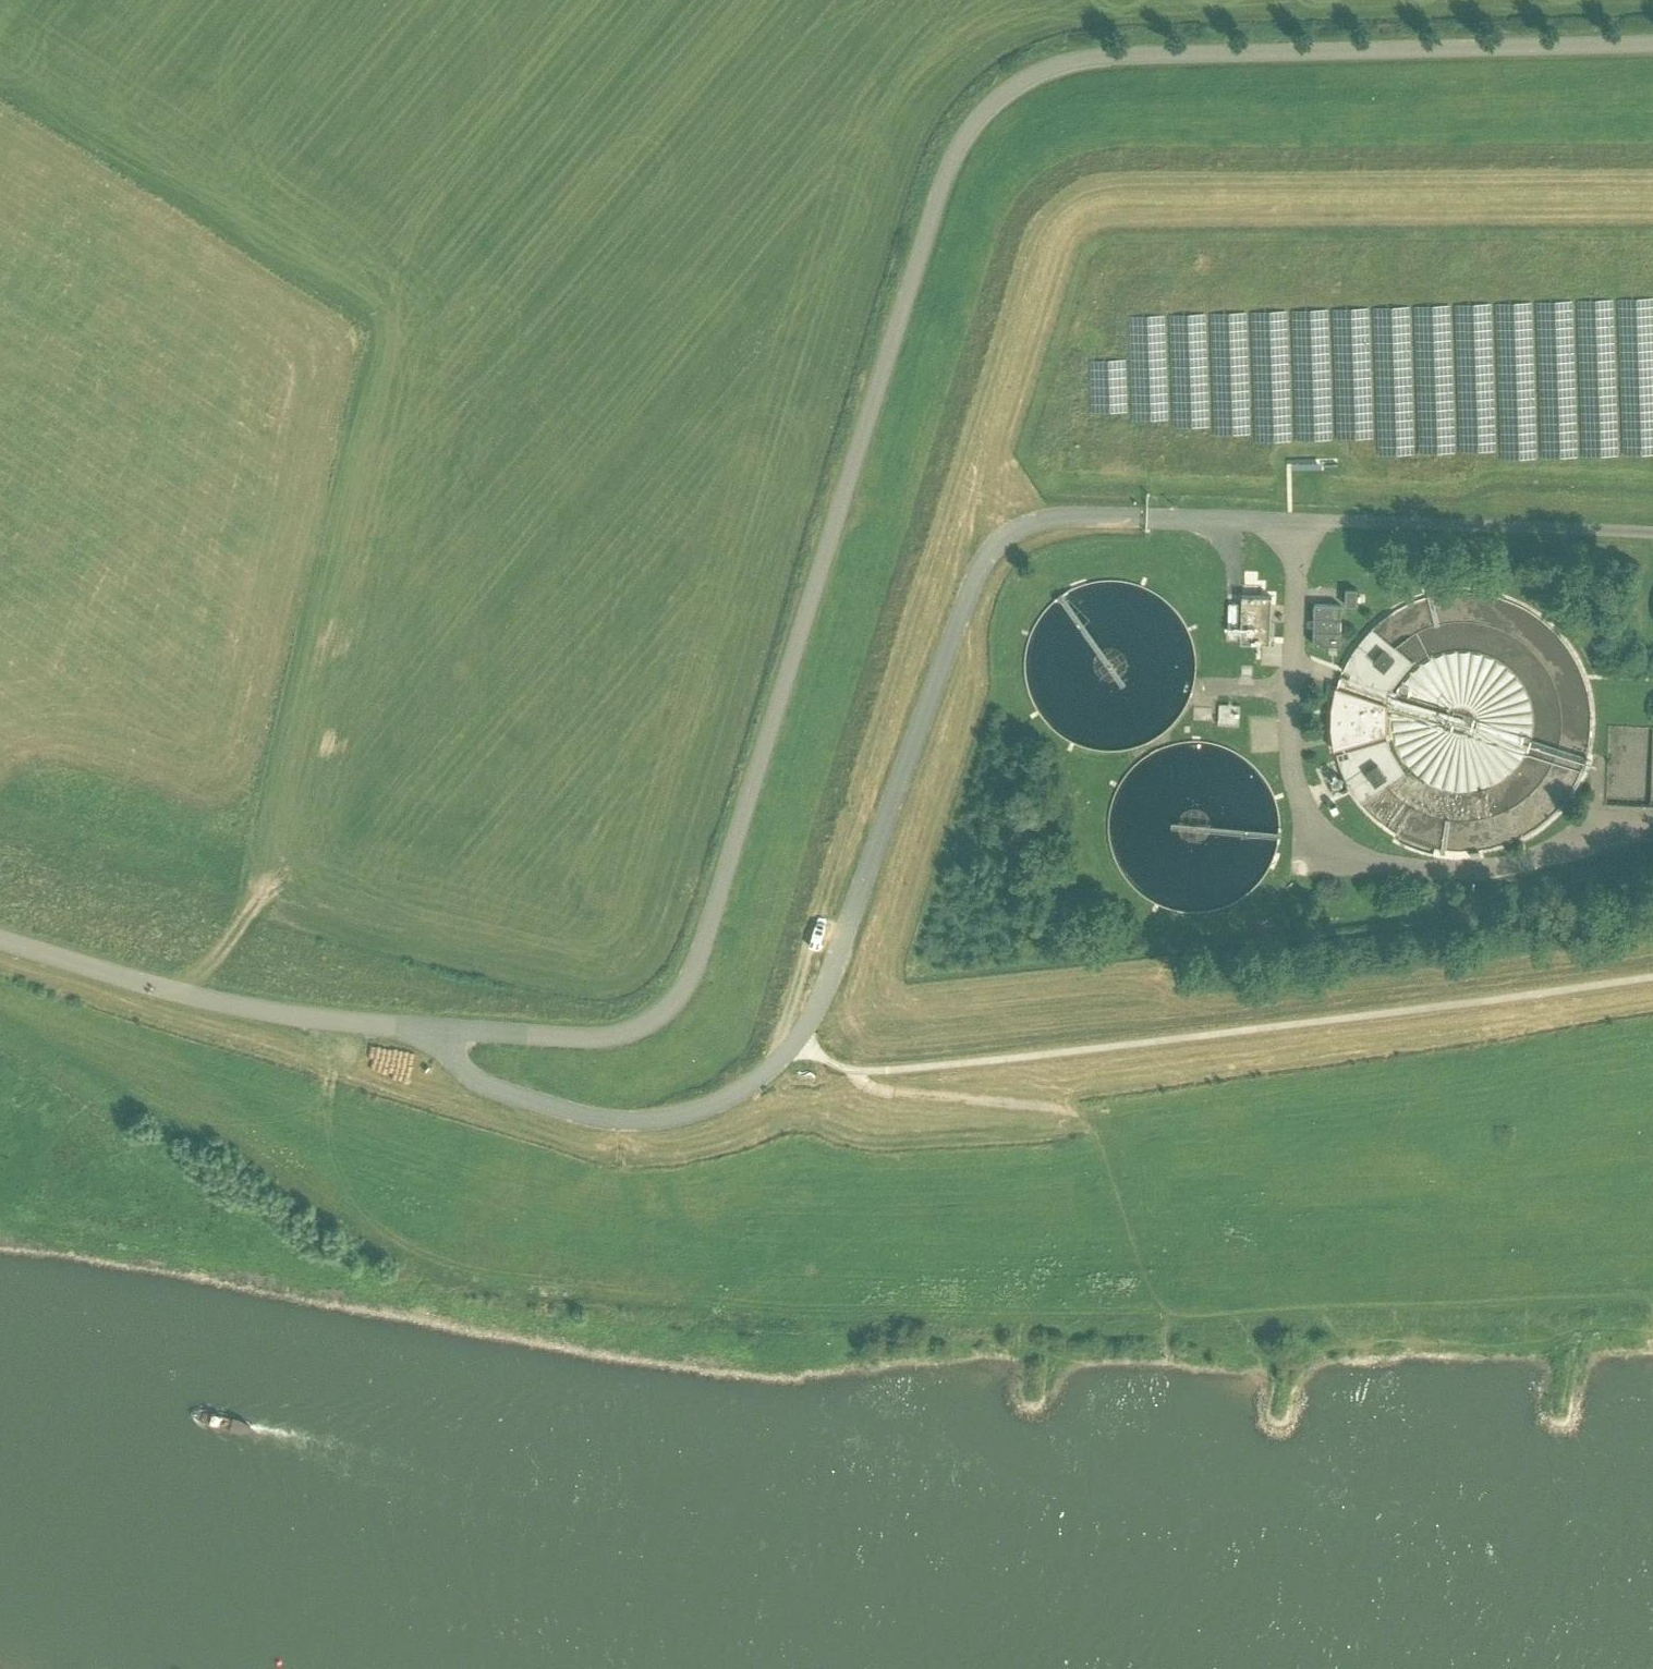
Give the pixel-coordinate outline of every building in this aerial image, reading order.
[(1311,447),(1311,476),(1324,476),(1325,448),(1311,447)] [(1128,479),(1125,489),(1145,494),(1147,484),(1128,479)] [(1345,604),(1356,604),(1357,588),(1346,588),(1345,604)] [(1240,642),(1270,643),(1272,596),(1242,595),(1240,642)] [(1315,645),(1342,645),(1342,605),(1315,605),(1315,645)] [(1336,687),(1386,704),(1389,695),(1394,683),(1396,681),(1399,676),(1404,670),(1412,661),(1371,628),(1363,637),(1356,645),(1351,653),(1346,661),(1342,670),(1350,673),(1348,678),(1340,676),(1336,687)] [(1342,746),(1384,734),(1385,734),(1386,704),(1336,687),(1334,686),(1331,701),(1329,713),(1330,724),(1330,736),(1333,749),(1342,746)] [(1219,704),(1218,724),(1239,725),(1239,705),(1232,704),(1229,704),(1228,704),(1219,704)] [(1384,734),(1342,746),(1344,751),(1336,754),(1339,766),(1342,775),(1345,781),(1349,788),(1354,795),(1360,803),(1404,774),(1390,749),(1386,740),(1384,734)] [(1453,1157),(1460,1152),(1448,1136),(1440,1141),(1453,1157)]
